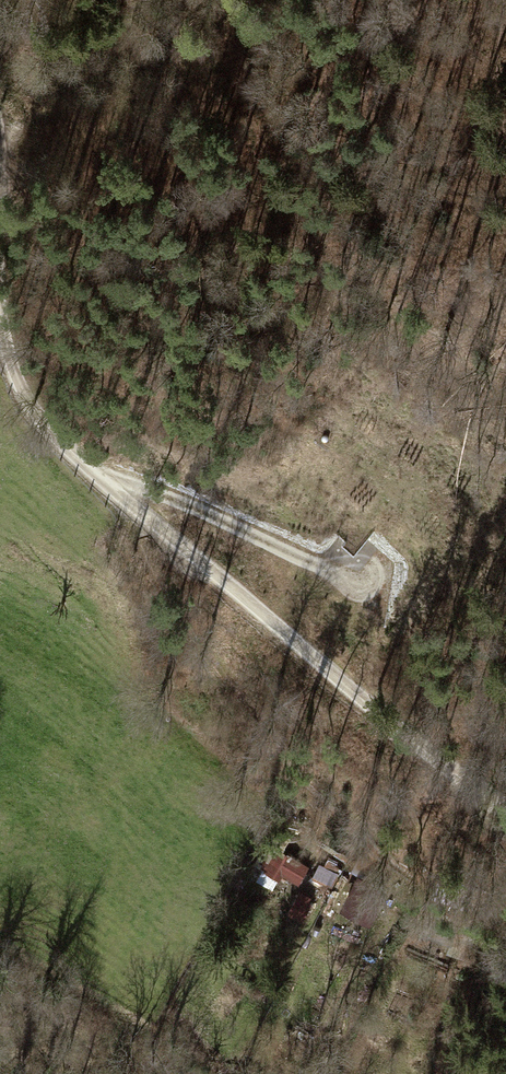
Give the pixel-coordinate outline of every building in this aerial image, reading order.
[(281,872),(298,882),(308,864),(291,854),(277,846),(264,870),(277,878),(281,872)] [(337,872),(318,862),(311,876),(331,885),(337,872)] [(309,897),(299,891),(287,912),(297,918),(309,897)]
